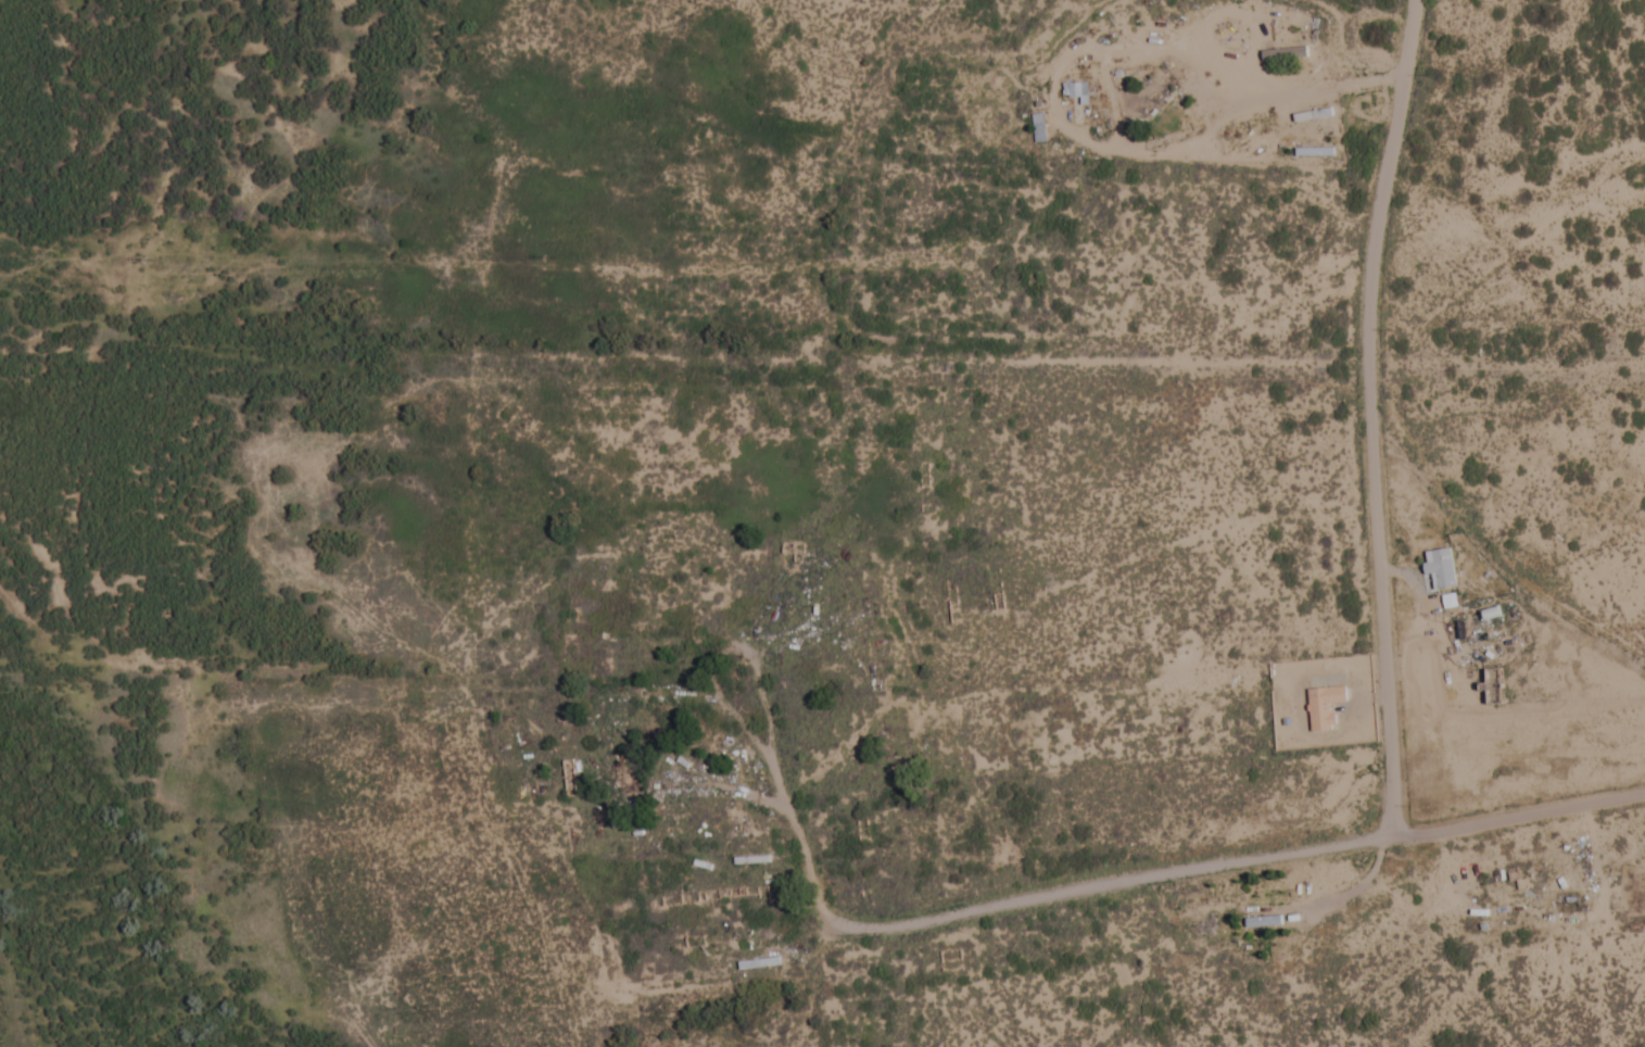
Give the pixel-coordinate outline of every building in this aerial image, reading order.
[(1310,47),(1272,47),(1272,56),(1310,56),(1310,47)] [(1087,84),(1063,84),(1063,98),(1081,98),(1081,106),(1087,106),(1087,84)] [(1033,144),(1045,143),(1042,114),(1031,115),(1033,144)] [(1333,157),(1333,149),(1296,149),(1296,157),(1333,157)] [(1427,576),(1432,576),(1434,591),(1456,588),(1450,549),(1424,553),(1427,576)] [(1335,733),(1333,705),(1346,704),(1346,688),(1308,690),(1310,734),(1335,733)] [(1281,919),(1245,919),(1245,928),(1281,928),(1281,919)]
